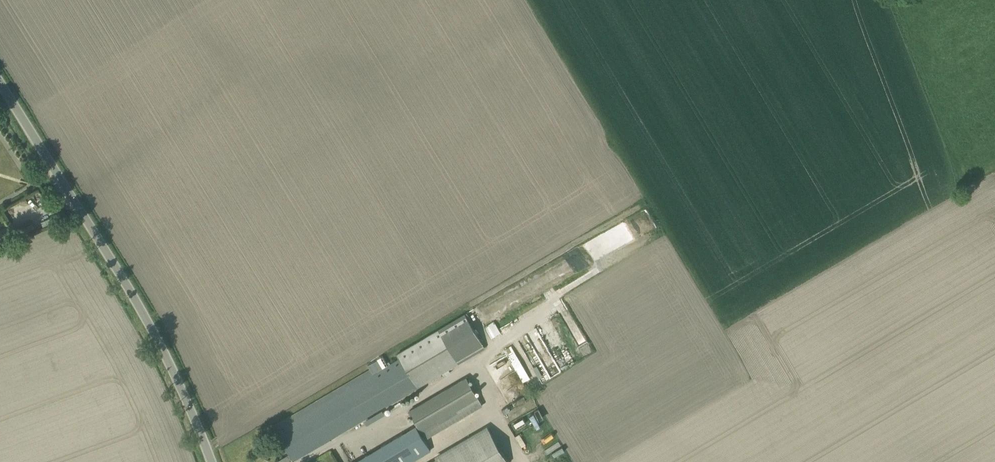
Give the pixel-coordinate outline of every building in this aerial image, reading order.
[(399,359),(276,431),(293,461),(417,388),(416,387),(458,363),(485,348),(465,313),(438,329),(396,354),(399,359)] [(495,321),(486,328),(493,338),(502,331),(495,321)] [(515,345),(507,348),(522,382),(530,379),(515,345)] [(482,405),(466,377),(408,410),(421,431),(425,439),(482,405)] [(416,425),(354,461),(410,461),(431,450),(416,425)] [(429,461),(509,461),(487,425),(434,456),(435,458),(429,461)]
